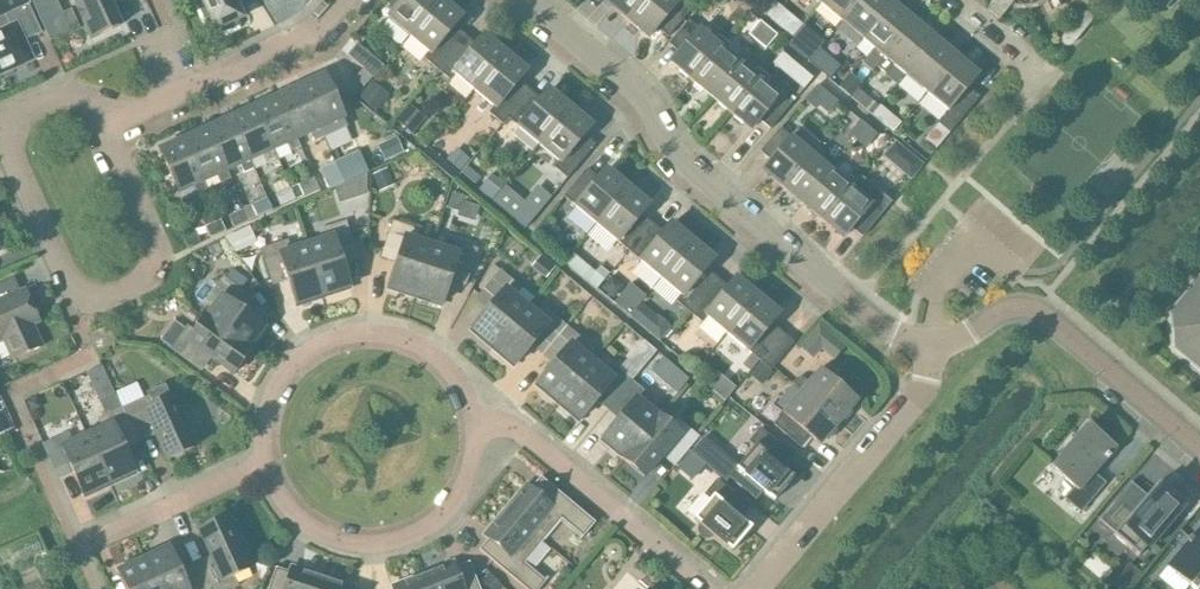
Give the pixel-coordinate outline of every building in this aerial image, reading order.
[(33,60),(24,41),(41,33),(26,0),(0,0),(0,75),(33,60)] [(32,2),(50,42),(80,29),(71,10),(63,14),(56,0),(36,0),(32,2)] [(81,18),(91,39),(121,25),(110,1),(112,0),(73,0),(81,18)] [(210,16),(216,31),(222,28),(224,33),(239,26),(237,21),(243,18),(235,0),(202,0),(203,1),(198,4),(205,19),(210,16)] [(393,12),(388,18),(410,37),(440,0),(392,0),(390,4),(390,9),(393,12)] [(443,0),(440,0),(410,37),(430,54),(425,59),(437,69),(465,37),(454,28),(463,17),(443,0)] [(613,9),(627,21),(644,0),(607,0),(607,1),(605,3),(613,9)] [(679,0),(644,0),(627,21),(641,32),(649,39),(650,37),(658,28),(669,37),(691,11),(680,2),(681,1),(679,0)] [(760,11),(773,21),(783,9),(772,0),(768,0),(760,11)] [(842,22),(860,0),(824,0),(821,4),(842,22)] [(889,0),(860,0),(842,22),(863,40),(894,4),(889,0)] [(991,6),(1003,16),(1010,9),(1026,9),(1042,6),(1056,0),(996,0),(991,6)] [(915,22),(894,4),(863,40),(875,50),(863,64),(872,72),(877,67),(915,22)] [(1081,16),(1063,37),(1062,41),(1064,45),(1069,46),(1073,44),(1091,23),(1091,22),(1091,18),(1089,14),(1085,14),(1081,16)] [(671,64),(679,71),(691,81),(725,40),(718,35),(713,40),(700,29),(699,30),(689,21),(669,44),(680,53),(671,64)] [(749,35),(757,42),(769,29),(760,21),(749,35)] [(936,39),(915,22),(877,67),(885,75),(893,65),(906,76),(936,39)] [(778,36),(769,29),(757,42),(766,50),(778,36)] [(454,74),(474,91),(507,53),(485,35),(476,46),(465,37),(437,69),(449,79),(454,74)] [(906,76),(927,94),(958,57),(936,39),(906,76)] [(725,40),(691,81),(711,98),(740,63),(728,53),(731,45),(725,40)] [(819,51),(807,41),(798,52),(810,61),(819,51)] [(384,67),(358,45),(349,56),(375,79),(384,67)] [(528,71),(507,53),(474,91),(495,108),(490,113),(503,124),(508,118),(530,91),(519,82),(528,71)] [(829,64),(817,54),(810,62),(823,72),(829,64)] [(980,76),(958,57),(927,94),(949,112),(938,125),(949,134),(964,116),(980,98),(969,88),(980,76)] [(740,63),(711,98),(730,114),(765,73),(759,68),(752,73),(740,63)] [(363,70),(357,77),(355,79),(364,87),(372,78),(363,70)] [(760,120),(771,129),(790,107),(779,97),(780,97),(767,86),(771,78),(765,73),(730,114),(751,131),(752,129),(760,120)] [(850,74),(839,88),(850,97),(861,83),(850,74)] [(325,76),(301,87),(324,137),(347,126),(344,118),(325,76)] [(373,83),(360,98),(375,112),(388,97),(373,83)] [(818,85),(804,101),(815,110),(818,106),(829,115),(839,103),(818,85)] [(314,141),(324,137),(301,87),(278,98),(296,139),(297,139),(311,133),(314,141)] [(530,91),(508,118),(518,126),(518,127),(540,146),(571,107),(550,89),(541,100),(530,91)] [(859,91),(851,99),(863,110),(871,116),(879,108),(871,101),(859,91)] [(278,98),(254,108),(273,150),(274,150),(287,143),(291,152),(301,147),(297,139),(296,139),(278,98)] [(414,136),(428,119),(410,105),(396,121),(414,136)] [(882,106),(874,115),(884,125),(893,115),(882,106)] [(571,107),(540,146),(560,163),(555,168),(568,178),(595,146),(584,137),(593,126),(571,107)] [(273,150),(254,108),(231,119),(250,161),(250,160),(264,154),(268,162),(278,158),(274,150),(273,150)] [(231,119),(208,129),(226,171),(227,171),(241,165),(245,173),(254,169),(250,160),(250,161),(231,119)] [(849,134),(857,141),(869,128),(860,120),(849,134)] [(869,128),(857,141),(866,149),(877,135),(869,128)] [(208,129),(184,140),(203,182),(204,182),(217,175),(221,184),(231,179),(227,171),(226,171),(208,129)] [(780,129),(776,134),(761,152),(772,161),(764,170),(763,172),(783,189),(817,148),(811,144),(805,149),(792,138),(791,139),(780,129)] [(393,136),(381,151),(395,162),(407,147),(393,136)] [(203,182),(184,140),(160,151),(179,193),(194,186),(198,194),(207,190),(204,182),(203,182)] [(896,142),(883,157),(911,180),(923,165),(896,142)] [(447,162),(461,173),(471,159),(458,148),(447,162)] [(783,189),(803,205),(832,171),(820,161),(823,154),(817,148),(783,189)] [(479,152),(471,162),(478,169),(486,158),(479,152)] [(364,162),(339,173),(345,184),(369,173),(364,162)] [(320,170),(324,180),(329,191),(345,184),(339,173),(335,163),(320,170)] [(629,187),(615,175),(607,168),(596,181),(585,172),(563,198),(574,207),(574,208),(596,226),(629,187)] [(388,169),(373,175),(380,192),(394,186),(388,169)] [(803,205),(823,222),(857,182),(851,177),(844,181),(832,171),(803,205)] [(482,188),(495,198),(505,186),(491,175),(482,188)] [(860,177),(857,182),(823,222),(843,239),(844,237),(852,228),(863,237),(892,203),(860,177)] [(304,197),(319,190),(314,178),(299,185),(304,197)] [(365,204),(370,186),(354,181),(348,200),(365,204)] [(629,187),(596,226),(618,244),(629,253),(652,225),(641,216),(650,205),(629,187)] [(281,207),(296,200),(291,189),(276,196),(281,207)] [(535,215),(505,190),(495,201),(526,227),(535,215)] [(463,214),(468,196),(451,191),(446,209),(463,214)] [(257,218),(273,211),(268,199),(252,206),(257,218)] [(234,228),(250,221),(244,210),(229,217),(234,228)] [(206,227),(211,239),(226,232),(221,220),(206,227)] [(307,246),(323,296),(350,287),(340,258),(355,253),(346,223),(320,231),(323,241),(307,246)] [(394,223),(391,231),(384,253),(399,258),(389,287),(416,296),(432,246),(416,241),(419,232),(394,223)] [(544,223),(535,233),(545,242),(554,232),(544,223)] [(663,234),(652,225),(629,253),(640,261),(639,262),(661,280),(694,241),(672,223),(663,234)] [(194,230),(185,234),(191,247),(200,243),(194,230)] [(689,313),(716,281),(705,272),(716,260),(694,241),(661,280),(682,297),(677,303),(689,313)] [(296,304),(323,296),(307,246),(291,251),(288,242),(262,250),(265,258),(272,280),(287,275),(296,304)] [(432,246),(416,296),(443,304),(452,276),(467,280),(474,258),(477,250),(451,242),(448,252),(432,246)] [(541,255),(531,268),(546,280),(556,268),(541,255)] [(500,272),(480,296),(492,306),(472,329),(494,347),(527,307),(515,297),(521,289),(500,272)] [(611,276),(601,289),(613,300),(624,287),(611,276)] [(726,290),(716,281),(689,313),(702,323),(706,317),(727,334),(759,296),(737,277),(726,290)] [(1170,312),(1174,350),(1199,372),(1199,277),(1170,312)] [(206,319),(249,349),(264,327),(240,309),(249,297),(224,278),(208,300),(216,306),(206,319)] [(4,339),(13,360),(42,347),(32,325),(40,322),(26,291),(21,293),(14,279),(0,285),(0,340),(4,339)] [(759,296),(727,334),(749,352),(760,361),(782,334),(771,325),(781,314),(759,296)] [(527,307),(494,347),(515,365),(535,342),(546,352),(566,327),(547,311),(540,318),(527,307)] [(251,351),(249,349),(206,319),(196,333),(188,327),(186,330),(174,321),(161,341),(198,367),(207,355),(234,374),(251,351)] [(819,325),(800,348),(813,359),(821,350),(835,362),(846,348),(819,325)] [(566,327),(546,352),(557,361),(538,384),(559,402),(593,362),(580,351),(586,344),(566,327)] [(793,343),(782,334),(760,361),(771,370),(778,361),(793,343)] [(593,362),(559,402),(581,420),(600,397),(611,406),(639,373),(627,363),(620,372),(612,366),(606,373),(593,362)] [(750,376),(763,387),(773,373),(761,363),(750,376)] [(798,379),(793,385),(801,392),(839,424),(851,410),(849,408),(856,400),(840,387),(841,383),(841,378),(839,374),(835,372),(829,372),(825,375),(820,370),(808,383),(804,380),(798,379)] [(639,373),(611,406),(623,416),(603,439),(624,456),(657,416),(645,406),(652,399),(650,397),(657,388),(639,373)] [(146,393),(148,398),(125,408),(138,437),(154,430),(168,460),(194,448),(189,435),(193,433),(182,409),(178,411),(172,398),(165,384),(146,393)] [(719,386),(714,392),(725,401),(728,398),(734,390),(727,385),(719,386)] [(839,424),(801,392),(783,414),(784,414),(775,425),(783,432),(801,447),(810,437),(819,444),(826,436),(828,438),(839,424)] [(36,398),(26,403),(31,413),(40,409),(36,398)] [(122,444),(138,437),(125,408),(99,420),(103,429),(88,436),(109,484),(135,472),(122,444)] [(13,429),(3,410),(0,411),(0,435),(13,429)] [(657,416),(624,456),(622,458),(644,477),(665,452),(678,462),(698,438),(677,420),(671,428),(657,416)] [(1114,449),(1088,427),(1075,442),(1073,440),(1061,455),(1063,456),(1052,470),(1075,489),(1066,500),(1081,512),(1104,485),(1092,475),(1104,460),(1107,462),(1110,458),(1108,456),(1114,449)] [(793,457),(775,442),(760,430),(750,442),(755,447),(737,469),(743,474),(741,478),(742,482),(744,486),(748,488),(753,488),(757,485),(775,501),(793,480),(784,472),(786,469),(784,468),(793,457)] [(109,484),(88,436),(73,443),(69,434),(44,445),(57,474),(71,468),(84,495),(109,484)] [(687,456),(678,467),(692,478),(701,467),(687,456)] [(506,510),(543,541),(562,519),(583,537),(595,523),(541,477),(524,498),(519,494),(506,510)] [(710,539),(714,536),(732,552),(750,531),(741,523),(743,521),(741,519),(750,508),(718,481),(707,493),(713,497),(694,519),(700,525),(698,529),(699,533),(701,537),(705,539),(710,539)] [(1109,510),(1099,521),(1115,534),(1114,536),(1126,547),(1139,557),(1156,537),(1161,541),(1160,542),(1161,543),(1178,522),(1177,521),(1176,522),(1172,519),(1183,505),(1157,484),(1145,499),(1130,486),(1129,485),(1109,510)] [(498,566),(525,588),(540,588),(546,582),(524,564),(543,541),(506,510),(492,526),(496,531),(480,551),(498,566)] [(207,588),(231,588),(237,586),(233,577),(250,569),(244,557),(248,555),(237,530),(233,532),(227,519),(200,532),(214,562),(198,569),(207,588)] [(1192,540),(1190,538),(1187,541),(1189,543),(1168,568),(1193,588),(1199,588),(1199,530),(1192,540)] [(35,538),(9,549),(15,563),(42,552),(35,538)] [(157,588),(207,588),(198,569),(182,576),(170,548),(144,560),(157,588)] [(144,560),(119,572),(126,588),(157,588),(144,560)] [(478,585),(470,562),(445,572),(443,567),(423,574),(429,588),(480,588),(478,585)] [(268,588),(319,588),(323,577),(303,571),(301,577),(276,568),(268,588)] [(423,574),(403,582),(406,588),(403,588),(429,588),(423,574)] [(482,582),(488,588),(502,588),(503,588),(491,574),(482,582)] [(319,588),(342,588),(343,584),(323,577),(319,588)]
